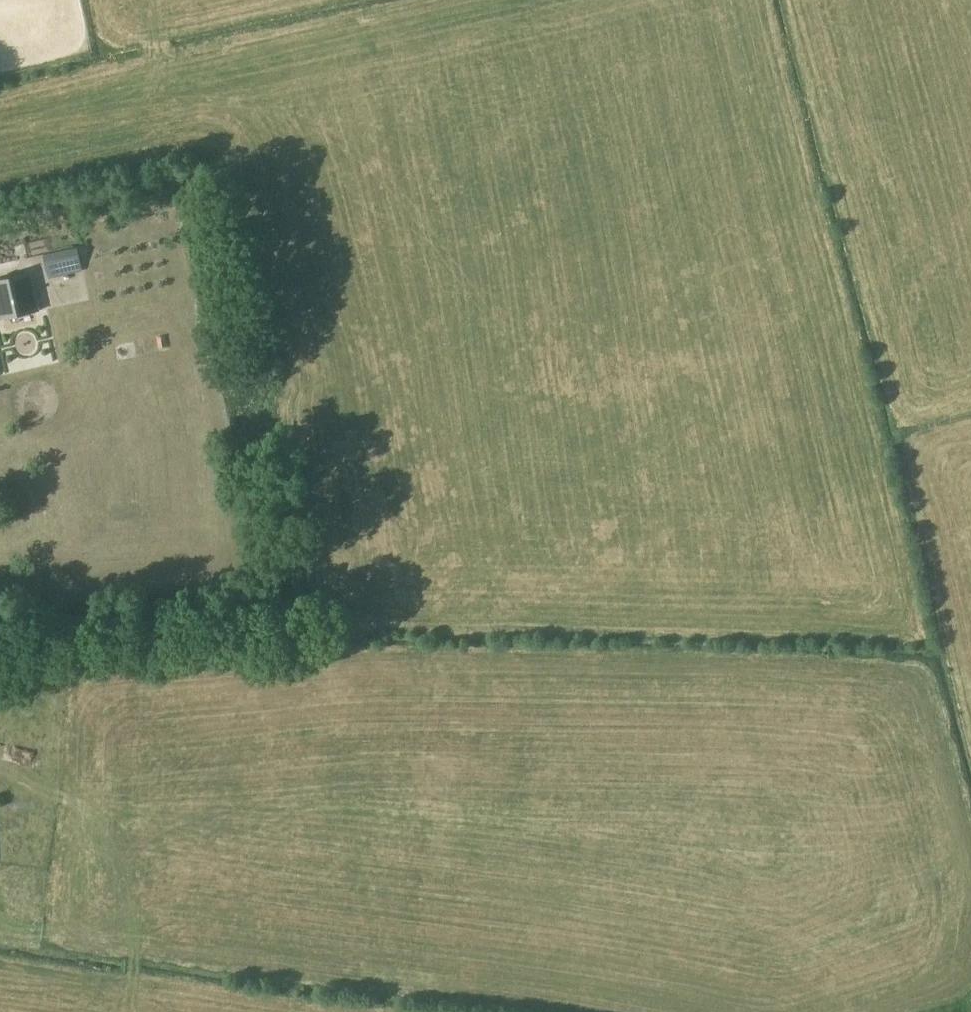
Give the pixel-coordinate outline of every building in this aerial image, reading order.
[(46,269),(81,260),(78,245),(43,253),(46,269)] [(38,309),(29,271),(0,277),(0,318),(38,309)]
